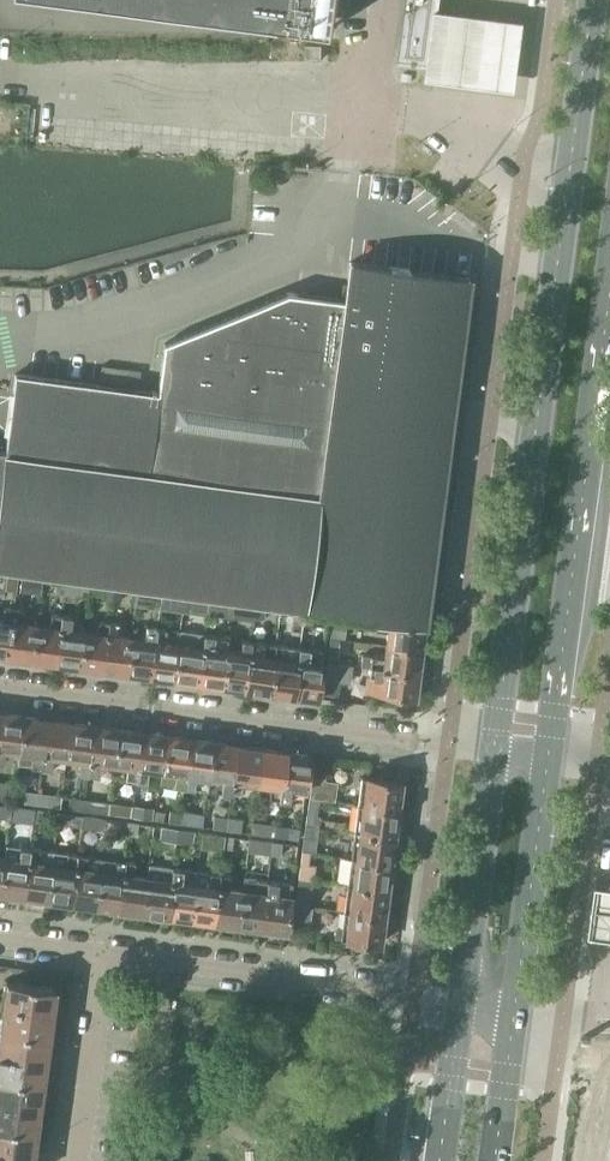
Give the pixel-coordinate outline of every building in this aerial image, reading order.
[(335,28),(339,0),(119,0),(335,28)] [(401,63),(401,61),(429,65),(429,66),(431,66),(432,63),(429,62),(438,0),(405,0),(397,62),(401,63)] [(468,18),(437,14),(428,83),(459,87),(517,94),(525,25),(468,18)] [(305,59),(322,59),(322,45),(305,44),(305,59)] [(376,618),(423,624),(452,403),(468,277),(349,262),(344,301),(287,293),(164,344),(157,393),(14,374),(4,452),(0,451),(0,567),(333,612),(343,613),(376,618)] [(6,585),(16,586),(18,575),(8,574),(6,585)] [(18,575),(16,586),(26,588),(27,577),(18,575)] [(55,592),(63,593),(65,582),(56,581),(55,592)] [(65,582),(63,593),(86,596),(88,585),(65,582)] [(102,598),(110,599),(112,588),(103,587),(102,598)] [(112,588),(110,599),(119,601),(120,590),(112,588)] [(149,608),(158,609),(158,606),(160,595),(151,594),(135,592),(133,606),(149,608)] [(158,609),(182,612),(184,598),(169,596),(160,595),(158,606),(158,609)] [(184,598),(182,612),(205,615),(205,612),(207,601),(197,600),(184,598)] [(207,601),(205,612),(215,614),(217,603),(207,601)] [(244,618),(254,619),(255,608),(232,605),(230,618),(244,620),(244,618)] [(7,656),(13,609),(3,608),(1,620),(0,620),(0,655),(7,656)] [(255,608),(254,619),(263,620),(264,609),(255,608)] [(7,656),(31,660),(35,625),(21,623),(23,611),(13,609),(7,656)] [(292,624),(301,625),(303,614),(293,613),(292,624)] [(303,614),(301,625),(311,627),(313,616),(303,614)] [(31,660),(54,663),(60,616),(51,615),(49,627),(35,625),(31,660)] [(54,663),(79,666),(83,631),(68,629),(70,617),(60,616),(54,663)] [(388,632),(386,644),(420,649),(423,624),(376,618),(374,630),(388,632)] [(332,619),(330,636),(340,638),(344,638),(346,621),(342,621),(332,619)] [(79,666),(102,669),(108,622),(98,621),(96,633),(83,631),(79,666)] [(102,669),(126,672),(130,638),(116,636),(118,624),(108,622),(102,669)] [(126,672),(150,676),(156,629),(145,627),(144,640),(130,638),(126,672)] [(150,676),(173,679),(178,644),(163,643),(165,630),(156,629),(150,676)] [(173,679),(197,682),(203,635),(179,632),(178,644),(173,679)] [(197,682),(221,685),(225,651),(223,651),(225,638),(203,635),(197,682)] [(330,636),(327,661),(336,662),(338,652),(340,638),(330,636)] [(221,685),(244,688),(250,641),(241,640),(239,653),(225,651),(221,685)] [(244,688),(268,692),(274,645),(250,641),(244,688)] [(360,665),(369,667),(417,673),(420,649),(386,644),(384,658),(362,655),(360,665)] [(268,692),(292,695),(298,648),(274,645),(268,692)] [(298,648),(292,695),(317,698),(323,651),(298,648)] [(336,662),(327,661),(323,694),(338,696),(340,682),(348,683),(351,664),(345,664),(336,662)] [(417,673),(369,667),(366,690),(414,696),(417,673)] [(18,751),(23,716),(0,713),(0,762),(2,762),(4,749),(18,751)] [(23,716),(18,751),(17,764),(40,767),(46,720),(23,716)] [(51,755),(66,757),(70,723),(46,720),(40,767),(49,768),(51,755)] [(77,772),(88,774),(94,726),(70,723),(66,757),(79,759),(77,772)] [(99,761),(112,763),(117,729),(94,726),(88,774),(97,775),(99,761)] [(124,779),(134,780),(140,732),(117,729),(112,763),(126,765),(124,779)] [(146,768),(160,770),(164,736),(140,732),(134,780),(144,781),(146,768)] [(172,785),(181,786),(187,739),(164,736),(160,770),(174,772),(172,785)] [(181,786),(205,790),(211,742),(187,739),(181,786)] [(205,790),(230,793),(236,745),(211,742),(205,790)] [(241,781),(254,782),(258,748),(236,745),(230,793),(240,794),(241,781)] [(267,798),(276,799),(283,752),(258,748),(254,782),(269,784),(267,798)] [(283,752),(276,799),(287,800),(289,787),(304,789),(309,755),(283,752)] [(312,771),(308,797),(318,799),(333,801),(336,782),(323,780),(324,772),(312,771)] [(360,776),(357,804),(397,809),(397,807),(400,804),(401,797),(399,794),(400,782),(360,776)] [(22,802),(35,804),(37,794),(24,792),(22,802)] [(46,795),(37,794),(35,804),(45,805),(59,807),(60,797),(46,795)] [(318,799),(308,797),(305,825),(317,826),(318,816),(316,816),(318,799)] [(66,808),(83,810),(84,800),(68,798),(66,808)] [(84,800),(83,810),(105,813),(106,803),(84,800)] [(357,804),(353,829),(393,835),(395,824),(397,822),(398,814),(396,811),(397,809),(357,804)] [(121,816),(130,817),(132,806),(123,805),(121,816)] [(8,819),(9,807),(0,806),(0,818),(8,819)] [(132,806),(130,817),(139,818),(151,820),(152,809),(141,808),(132,806)] [(23,821),(32,822),(33,810),(25,809),(23,821)] [(33,810),(32,822),(40,823),(42,811),(33,810)] [(154,810),(153,820),(163,821),(164,811),(154,810)] [(168,822),(178,823),(180,813),(170,811),(168,822)] [(180,811),(180,813),(178,823),(200,826),(202,814),(180,811)] [(56,824),(79,827),(81,816),(58,813),(56,824)] [(90,817),(81,816),(79,827),(103,830),(104,819),(90,817)] [(211,828),(225,830),(226,819),(212,817),(211,828)] [(226,819),(225,830),(239,831),(240,821),(226,819)] [(118,834),(127,835),(128,823),(120,821),(118,834)] [(249,833),(272,836),(274,825),(251,822),(249,833)] [(128,823),(127,835),(136,837),(137,824),(128,823)] [(274,825),(272,836),(297,839),(298,828),(274,825)] [(313,853),(315,837),(317,826),(305,825),(303,835),(302,840),(301,851),(308,852),(313,853)] [(166,840),(175,841),(176,829),(167,828),(166,840)] [(176,829),(175,841),(183,842),(185,830),(176,829)] [(353,829),(350,857),(390,862),(390,860),(393,858),(394,850),(392,847),(393,835),(353,829)] [(201,832),(200,846),(222,849),(222,848),(224,835),(201,832)] [(233,837),(224,835),(222,848),(231,849),(233,837)] [(261,853),(270,855),(272,842),(263,840),(261,853)] [(272,842),(270,855),(279,856),(281,843),(272,842)] [(22,896),(29,849),(18,847),(17,860),(3,858),(0,883),(0,893),(22,896)] [(22,896),(46,899),(53,852),(29,849),(22,896)] [(311,868),(306,867),(308,852),(301,851),(299,866),(297,876),(310,878),(311,868)] [(46,899),(70,902),(76,855),(53,852),(46,899)] [(70,902),(94,905),(98,871),(84,869),(86,856),(76,855),(70,902)] [(350,857),(346,883),(386,888),(388,878),(390,876),(391,867),(389,865),(390,862),(350,857)] [(94,905),(117,908),(123,861),(114,860),(112,873),(98,871),(94,905)] [(117,908),(141,912),(146,878),(132,876),(133,862),(123,861),(117,908)] [(141,912),(165,915),(171,868),(161,866),(159,879),(146,878),(141,912)] [(165,915),(188,918),(194,871),(171,868),(165,915)] [(188,918),(211,921),(217,874),(194,871),(188,918)] [(211,921),(236,925),(241,890),(227,889),(229,875),(217,874),(211,921)] [(297,876),(293,904),(308,906),(312,878),(310,878),(297,876)] [(242,877),(241,890),(236,925),(260,928),(266,880),(242,877)] [(266,880),(260,928),(285,931),(289,897),(291,884),(266,880)] [(598,882),(589,932),(609,935),(609,884),(598,882)] [(346,883),(343,910),(383,916),(383,913),(386,911),(387,903),(385,901),(386,888),(346,883)] [(311,906),(308,906),(293,904),(290,932),(307,934),(311,906)] [(383,916),(343,910),(341,928),(334,927),(332,937),(379,944),(381,931),(383,929),(384,921),(382,918),(383,916)] [(4,1031),(4,1030),(47,1035),(53,987),(10,981),(9,995),(3,995),(0,1017),(0,1030),(4,1031)] [(40,1084),(47,1035),(4,1030),(4,1031),(2,1043),(0,1043),(0,1078),(40,1084)] [(34,1131),(40,1084),(0,1078),(0,1126),(34,1131)] [(34,1131),(0,1126),(0,1160),(30,1160),(34,1131)]
